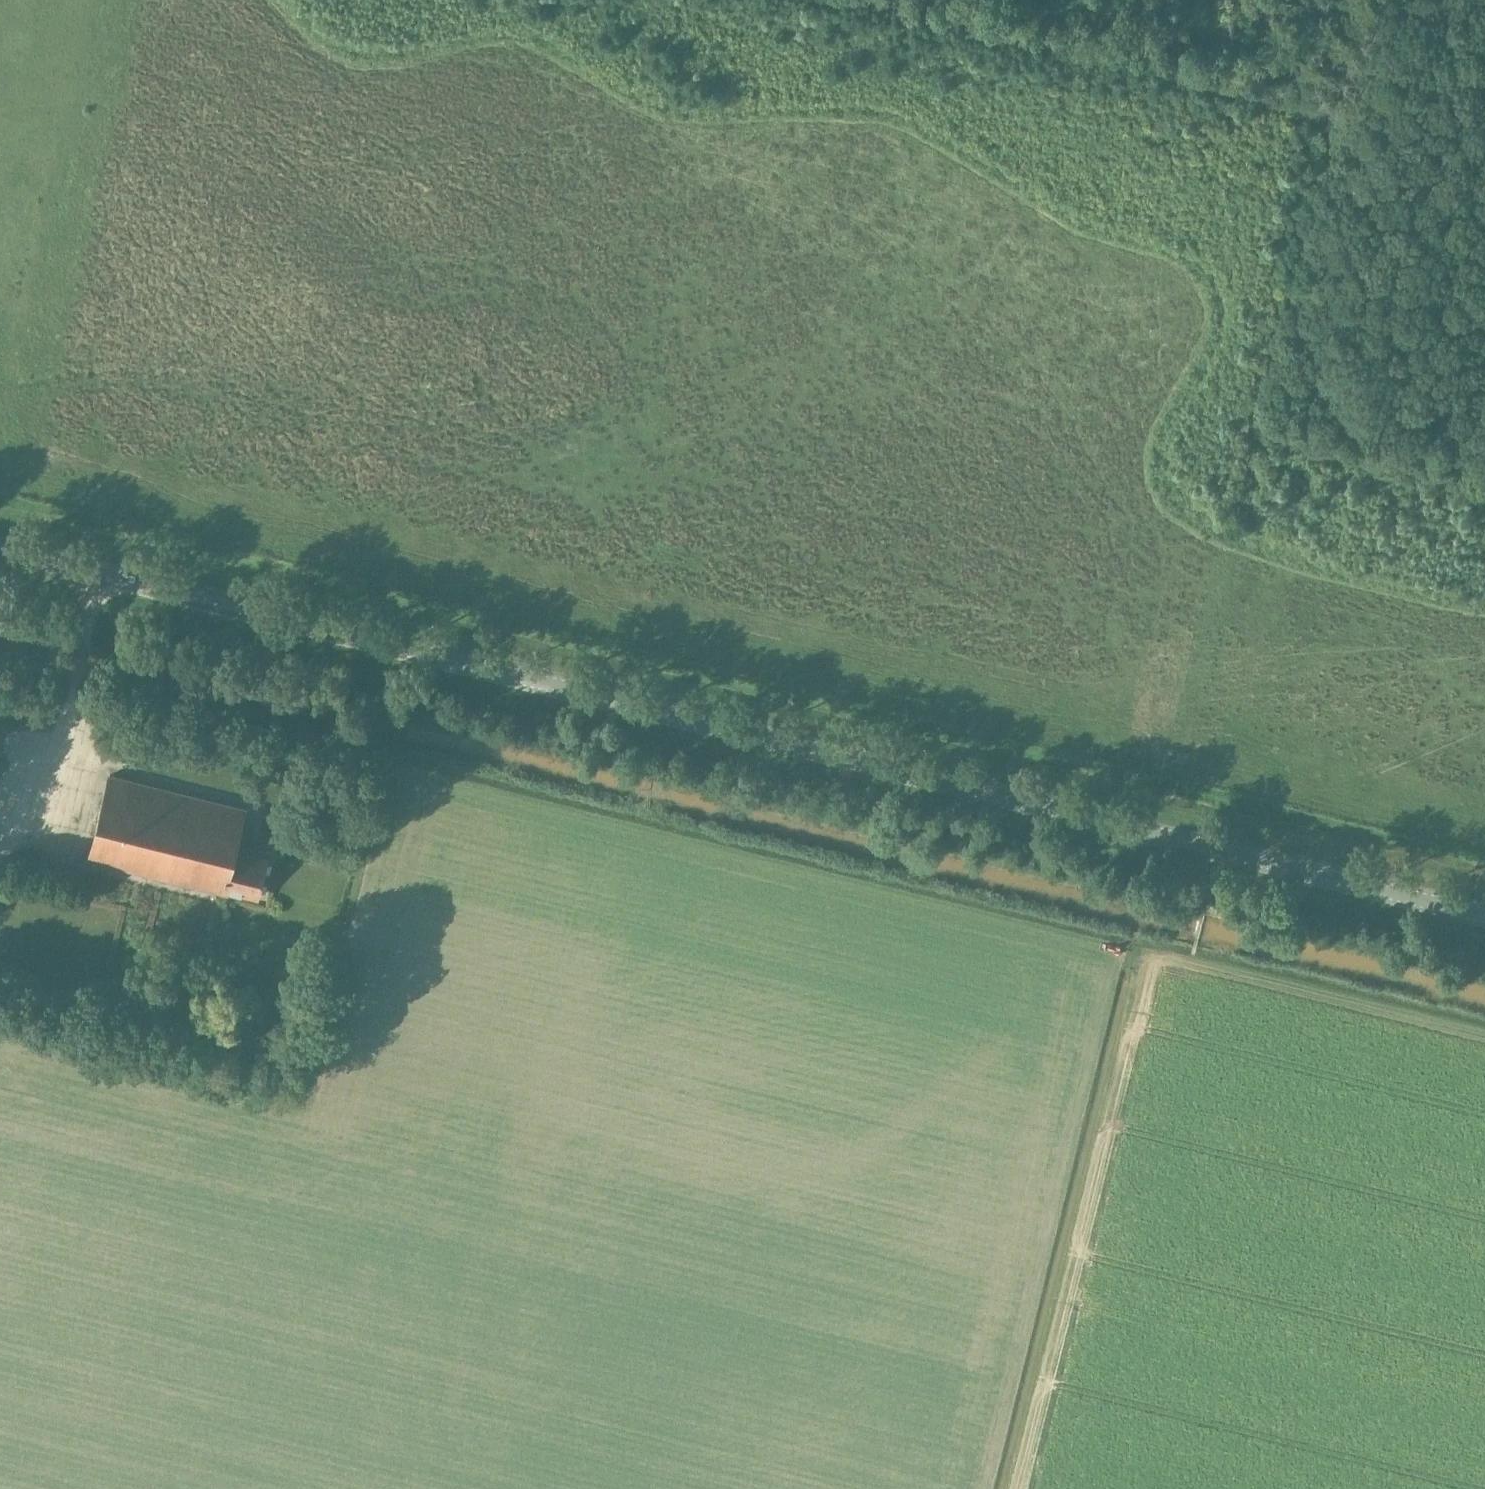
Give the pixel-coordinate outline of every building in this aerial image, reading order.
[(259,896),(268,859),(235,850),(245,809),(110,775),(89,859),(228,894),(230,889),(259,896)]
